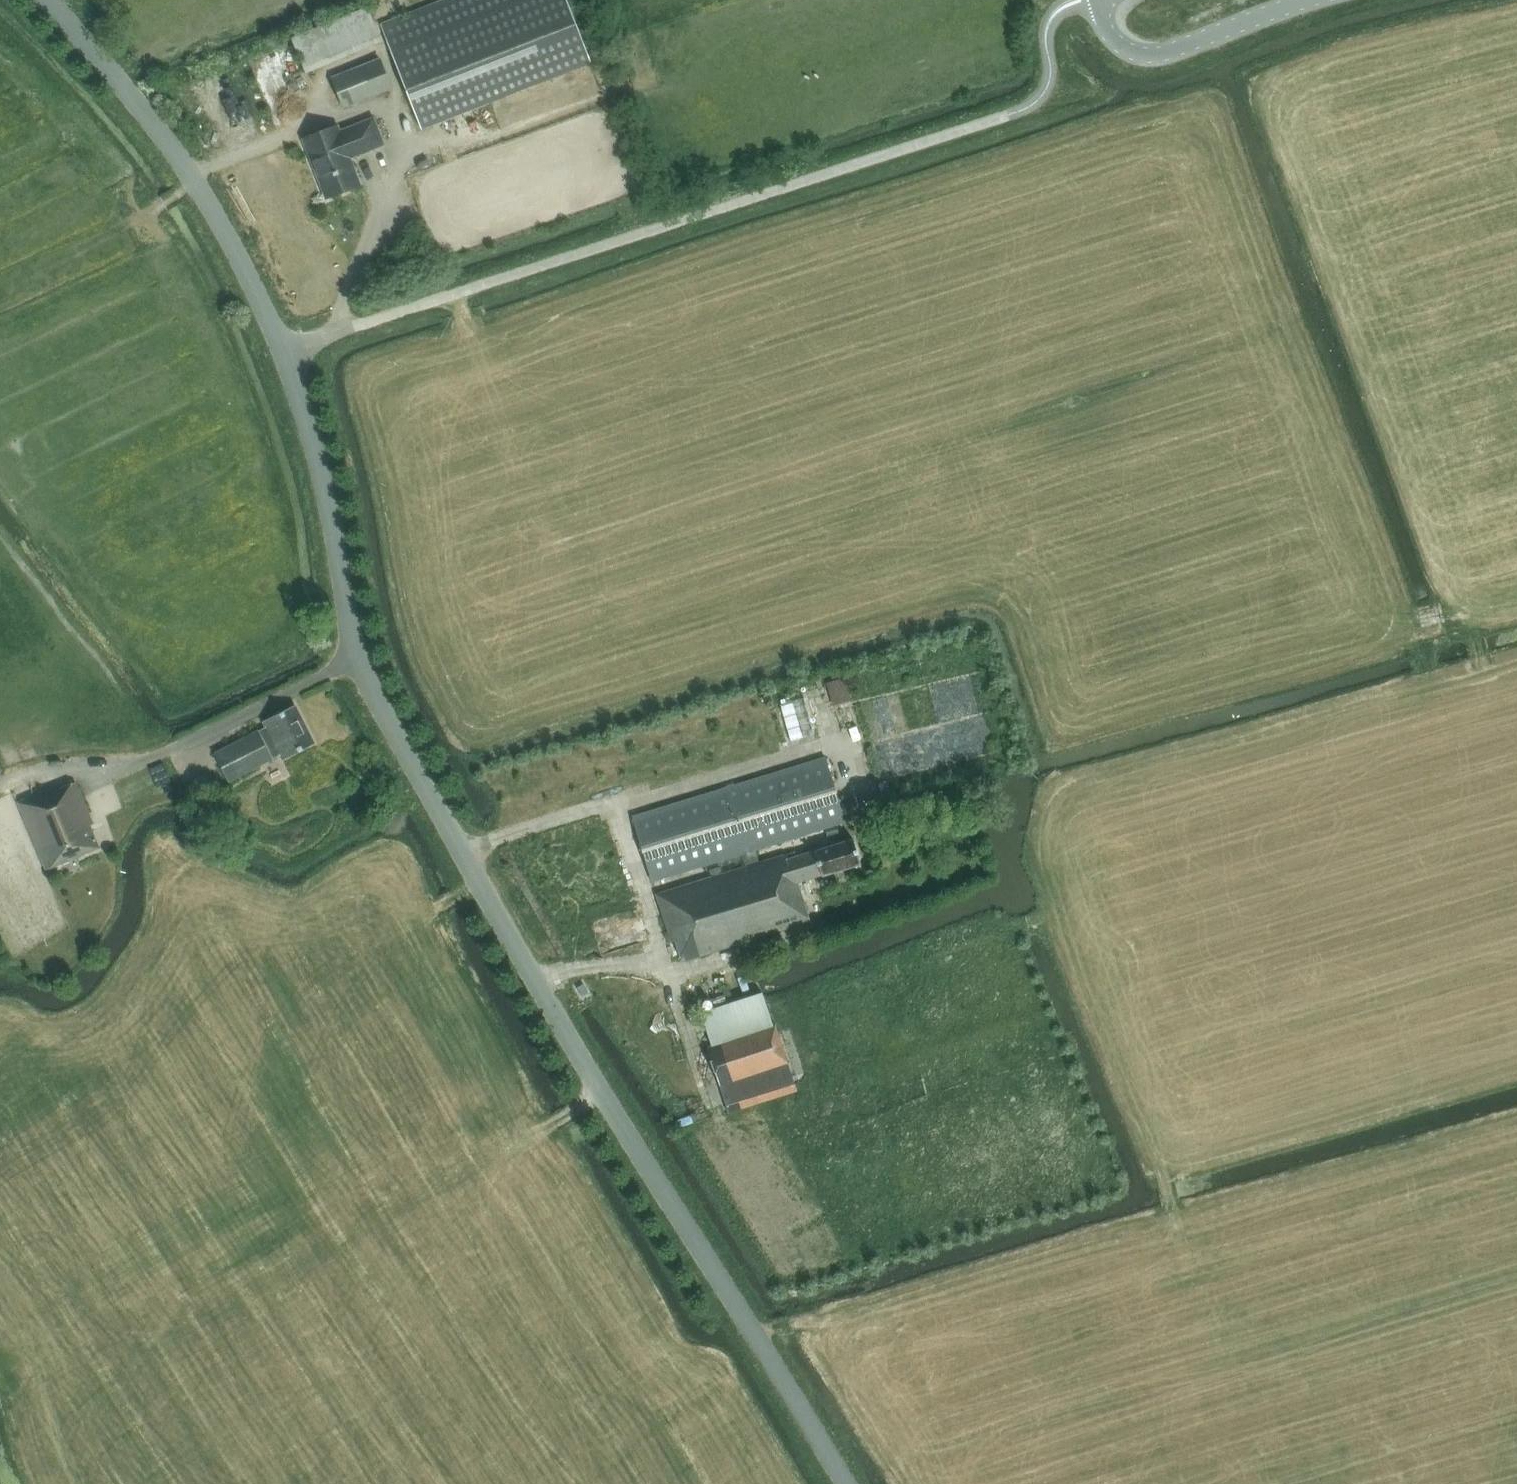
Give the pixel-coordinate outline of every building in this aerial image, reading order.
[(567,0),(441,0),(380,24),(421,129),(490,101),(591,61),(567,0)] [(344,107),(391,88),(379,59),(332,77),(344,107)] [(348,157),(382,144),(372,119),(339,132),(337,127),(304,139),(327,196),(359,184),(348,157)] [(839,679),(826,682),(833,705),(852,700),(839,679)] [(282,758),(313,742),(295,706),(264,722),(266,726),(259,730),(259,729),(214,753),(228,781),(273,758),(273,757),(280,754),(282,758)] [(822,875),(861,863),(853,838),(795,856),(794,852),(786,854),(758,862),(754,849),(844,822),(824,757),(633,815),(653,881),(741,853),(745,866),(657,893),(672,942),(676,941),(682,960),(809,921),(797,882),(822,874),(822,875)] [(46,869),(99,847),(90,824),(93,823),(75,781),(58,788),(57,785),(18,801),(46,869)] [(775,1024),(772,1025),(760,991),(699,1012),(710,1046),(707,1047),(720,1084),(788,1061),(775,1024)] [(788,1061),(720,1084),(729,1112),(762,1102),(798,1091),(788,1061)]
